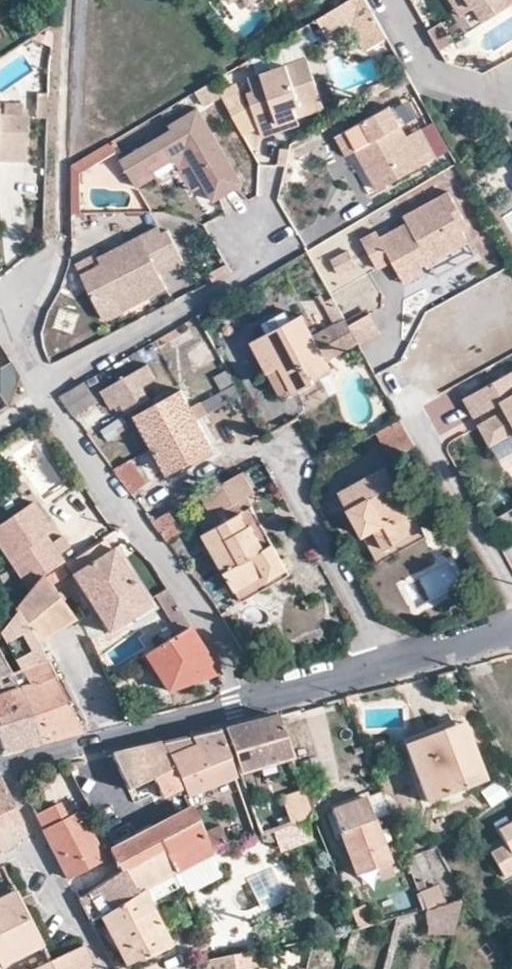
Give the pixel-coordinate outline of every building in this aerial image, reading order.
[(319,18),(332,39),(353,26),(366,48),(386,36),(366,0),(350,0),(319,18)] [(484,23),(511,5),(508,0),(470,0),(484,23)] [(428,31),(444,56),(456,48),(441,23),(428,31)] [(245,134),(260,125),(264,137),(301,126),(299,117),(325,108),(306,57),(250,76),(251,78),(245,80),(253,104),(248,105),(241,90),(225,100),(245,134)] [(38,120),(51,120),(50,96),(37,97),(38,120)] [(408,135),(392,105),(336,136),(347,154),(356,151),(377,190),(438,157),(421,128),(408,135)] [(0,107),(0,120),(7,121),(9,108),(0,106),(0,107)] [(139,187),(158,175),(155,171),(174,159),(180,170),(190,164),(203,184),(214,203),(244,183),(199,107),(169,124),(172,128),(122,158),(139,187)] [(22,171),(30,125),(25,124),(27,111),(9,108),(7,121),(0,120),(0,167),(22,171)] [(155,171),(158,175),(162,182),(180,170),(174,159),(155,171)] [(192,190),(203,184),(190,164),(180,170),(192,190)] [(391,263),(396,273),(417,263),(427,258),(432,265),(471,245),(462,228),(468,224),(450,192),(405,216),(409,224),(381,239),(376,231),(362,240),(378,269),(391,263)] [(161,235),(158,228),(99,257),(101,264),(81,273),(105,321),(166,288),(158,271),(181,260),(167,232),(161,235)] [(350,252),(331,262),(339,275),(357,266),(350,252)] [(417,263),(396,273),(403,286),(424,276),(417,263)] [(511,285),(438,324),(431,337),(441,355),(490,328),(493,334),(510,325),(507,320),(511,318),(511,285)] [(58,308),(51,328),(72,335),(78,315),(58,308)] [(268,333),(291,321),(286,311),(263,324),(268,333)] [(348,326),(344,318),(314,335),(303,314),(291,321),(268,333),(252,342),(279,392),(290,387),(293,392),(314,382),(313,379),(331,369),(325,356),(355,339),(348,326)] [(369,314),(348,326),(355,339),(359,346),(380,334),(369,314)] [(159,384),(147,364),(101,392),(112,411),(120,406),(125,415),(155,397),(150,389),(159,384)] [(464,394),(474,412),(500,398),(504,405),(489,414),(499,432),(511,426),(511,367),(464,394)] [(86,382),(58,398),(73,416),(98,401),(86,382)] [(139,413),(166,464),(189,451),(193,459),(212,449),(196,421),(190,408),(180,391),(139,413)] [(202,402),(190,408),(196,421),(209,413),(202,402)] [(499,432),(489,414),(478,420),(488,439),(499,432)] [(108,439),(128,427),(123,418),(103,429),(108,439)] [(416,447),(401,420),(377,432),(391,459),(416,447)] [(115,476),(135,496),(162,471),(142,450),(115,476)] [(189,451),(166,464),(170,472),(193,459),(189,451)] [(340,491),(364,537),(375,531),(388,555),(426,534),(411,508),(403,513),(389,488),(394,485),(385,466),(340,491)] [(256,492),(245,470),(201,495),(207,508),(197,514),(207,530),(203,533),(236,591),(264,574),(271,584),(290,572),(248,496),(256,492)] [(401,482),(394,485),(389,488),(403,513),(411,508),(415,506),(401,482)] [(42,579),(43,578),(65,564),(53,546),(46,550),(40,542),(54,533),(35,504),(0,527),(0,548),(10,563),(16,559),(22,567),(16,571),(31,593),(42,579)] [(156,518),(164,541),(185,534),(177,511),(156,518)] [(375,531),(364,537),(378,562),(388,555),(375,531)] [(149,603),(105,538),(65,564),(43,578),(51,588),(69,574),(108,634),(151,606),(149,603)] [(241,600),(271,584),(264,574),(236,591),(241,600)] [(31,593),(16,612),(33,643),(75,619),(51,588),(43,578),(42,579),(31,593)] [(1,584),(0,585),(0,625),(3,629),(16,612),(1,584)] [(190,626),(168,590),(149,603),(151,606),(172,638),(190,626)] [(0,633),(0,653),(11,674),(41,658),(33,643),(16,612),(3,629),(0,633)] [(202,647),(190,626),(172,638),(143,655),(165,691),(219,673),(202,647)] [(26,710),(18,688),(11,674),(0,653),(0,722),(26,710)] [(74,735),(82,733),(41,658),(11,674),(18,688),(26,710),(38,744),(45,742),(74,735)] [(0,722),(0,744),(4,753),(38,744),(26,710),(0,722)] [(293,759),(278,716),(276,717),(234,727),(224,729),(236,760),(241,776),(293,759)] [(483,779),(463,725),(406,746),(428,801),(483,779)] [(181,781),(183,786),(187,796),(236,779),(219,730),(189,737),(191,746),(166,755),(181,781)] [(182,740),(161,744),(166,755),(191,746),(189,737),(182,740)] [(147,748),(112,756),(128,790),(152,779),(161,797),(183,786),(181,781),(166,755),(161,744),(147,748)] [(0,779),(0,826),(19,819),(0,779)] [(497,783),(480,793),(490,809),(506,798),(497,783)] [(253,809),(261,836),(314,817),(313,816),(304,790),(253,809)] [(390,814),(382,792),(365,798),(374,819),(390,814)] [(374,819),(365,798),(332,809),(355,874),(390,861),(374,819)] [(35,815),(69,881),(104,861),(78,813),(67,819),(58,803),(35,815)] [(164,851),(175,872),(176,871),(214,855),(211,848),(204,833),(192,806),(111,849),(119,864),(123,871),(164,851)] [(0,826),(0,850),(1,853),(26,836),(19,819),(0,826)] [(280,855),(309,844),(302,823),(272,834),(280,855)] [(498,832),(511,855),(511,856),(511,824),(498,832)] [(204,833),(211,848),(229,844),(220,827),(204,833)] [(123,871),(135,896),(144,891),(175,872),(164,851),(123,871)] [(511,855),(495,864),(503,878),(511,873),(511,856),(511,855)] [(108,869),(113,878),(123,871),(119,864),(108,869)] [(80,901),(91,922),(99,918),(135,896),(123,871),(113,878),(80,901)] [(150,903),(182,887),(175,872),(144,891),(150,903)] [(437,886),(419,893),(426,911),(448,905),(437,886)] [(16,891),(0,899),(0,967),(44,946),(16,891)] [(135,896),(163,951),(172,945),(150,903),(144,891),(135,896)] [(151,958),(163,951),(135,896),(99,918),(125,967),(148,954),(151,958)] [(448,905),(426,911),(425,933),(452,936),(460,901),(448,905)] [(350,910),(358,929),(372,926),(363,905),(350,910)] [(81,947),(52,961),(35,968),(92,968),(81,947)] [(267,964),(264,951),(256,952),(217,959),(201,962),(202,968),(245,968),(267,964)]
